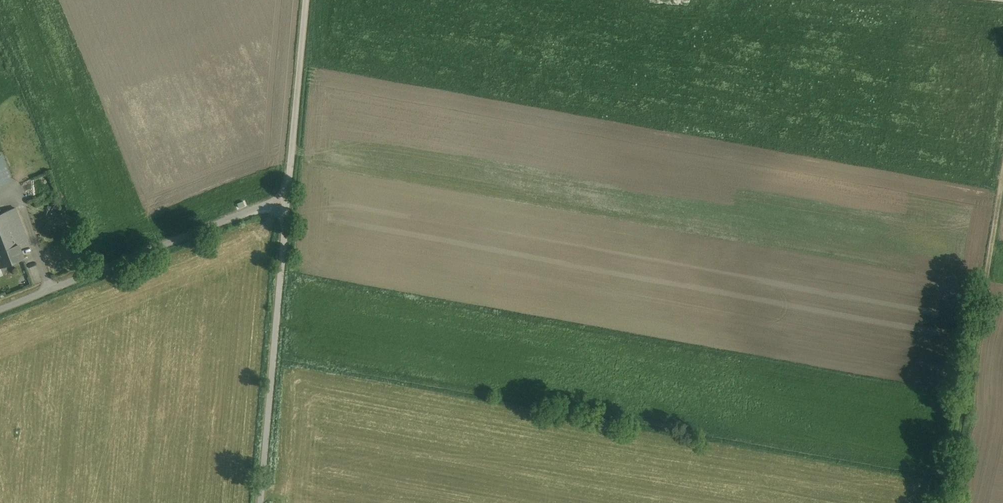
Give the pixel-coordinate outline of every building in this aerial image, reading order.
[(0,165),(0,184),(10,180),(4,163),(0,165)] [(18,241),(19,245),(28,242),(15,207),(0,213),(0,248),(18,241)] [(18,241),(0,248),(0,267),(24,257),(19,245),(18,241)]
